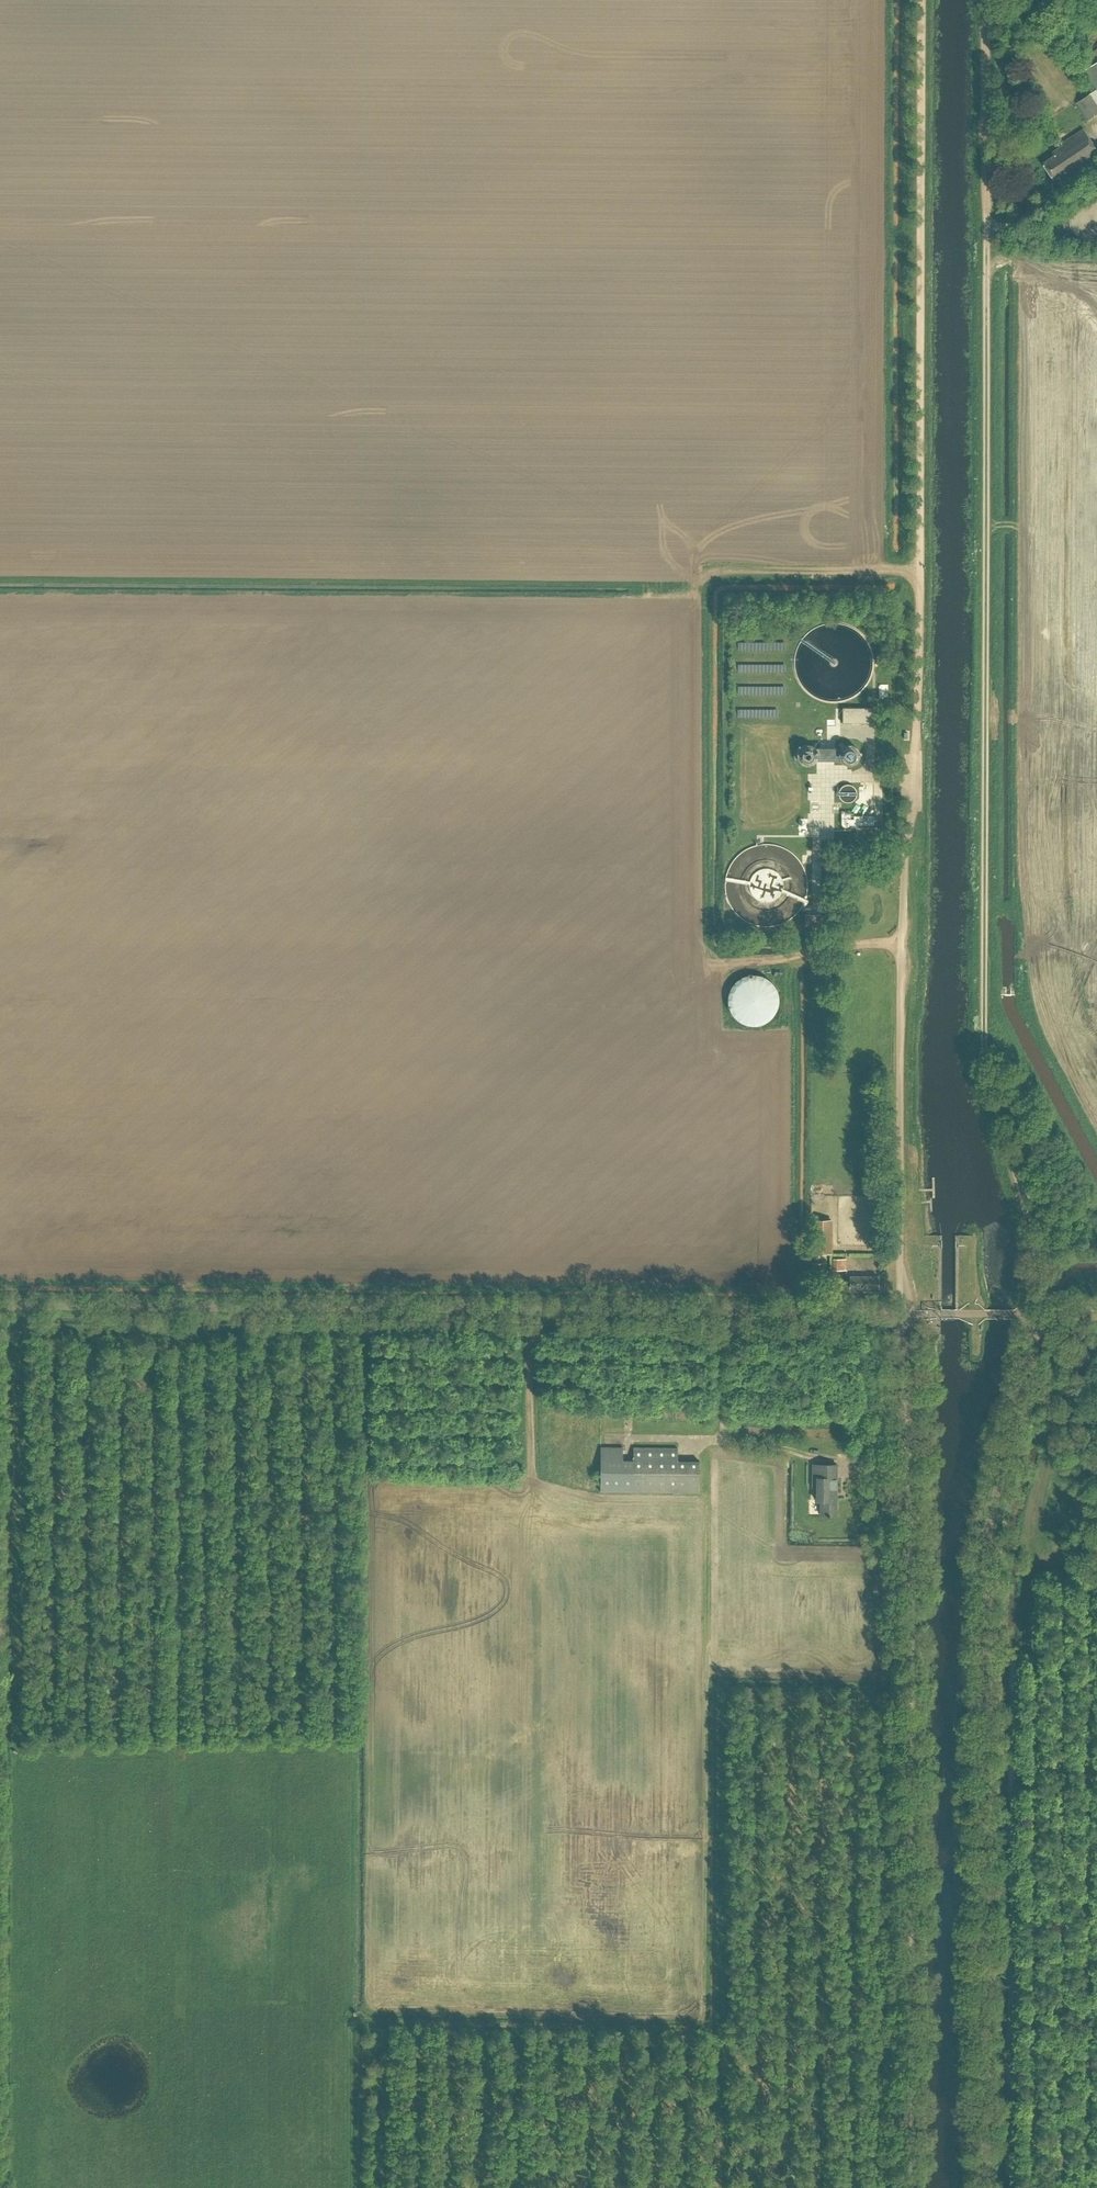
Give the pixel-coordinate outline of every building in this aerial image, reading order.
[(1096,89),(1096,61),(1084,69),(1096,89)] [(1088,120),(1096,114),(1096,105),(1090,94),(1077,102),(1088,120)] [(1043,162),(1053,177),(1056,175),(1060,180),(1096,156),(1096,149),(1083,128),(1061,142),(1063,144),(1052,151),(1055,154),(1043,162)] [(843,706),(843,722),(873,723),(873,707),(843,706)] [(808,744),(806,744),(803,744),(801,746),(799,747),(798,749),(797,751),(797,754),(797,756),(798,758),(799,761),(801,762),(803,764),(805,765),(807,765),(809,765),(812,764),(814,763),(816,761),(817,759),(840,760),(842,762),(844,763),(846,764),(848,765),(851,764),(853,764),(855,763),(857,761),(858,759),(859,757),(860,755),(859,752),(859,750),(858,748),(856,746),(854,745),(852,744),(850,743),(847,744),(845,744),(843,745),(840,748),(816,747),(815,746),(813,745),(810,744),(808,744)] [(855,825),(855,826),(864,826),(864,814),(843,814),(843,825),(855,825)] [(806,926),(821,927),(821,915),(806,915),(806,926)] [(753,973),(748,974),(744,975),(740,977),(737,979),(734,982),(731,985),(729,989),(728,993),(728,998),(728,1002),(729,1006),(730,1010),(732,1014),(735,1017),(738,1020),(742,1022),(746,1023),(750,1024),(754,1025),(758,1024),(762,1023),(766,1021),(770,1019),(773,1016),(775,1012),(777,1008),(778,1004),(779,1000),(779,996),(778,992),(777,988),(774,984),(772,981),(769,978),(765,976),(761,974),(757,973),(753,973)] [(832,1253),(832,1219),(812,1219),(812,1253),(832,1253)] [(813,1262),(813,1280),(824,1280),(824,1262),(813,1262)] [(850,1275),(850,1287),(859,1287),(859,1288),(878,1288),(878,1275),(859,1275),(850,1275)] [(678,1460),(678,1447),(633,1447),(633,1459),(622,1459),(623,1447),(601,1446),(600,1489),(699,1491),(699,1460),(678,1460)] [(820,1513),(836,1514),(838,1464),(813,1463),(813,1485),(817,1485),(817,1499),(821,1499),(820,1513)]
